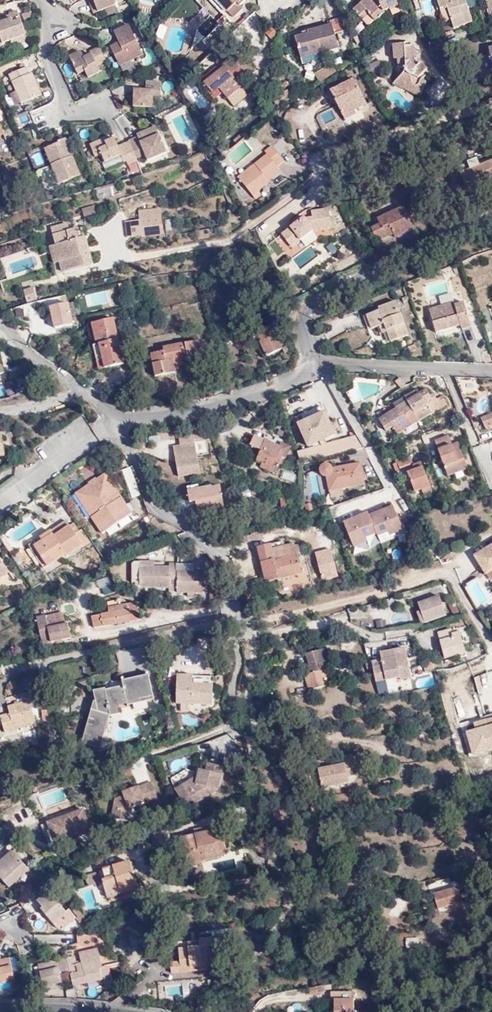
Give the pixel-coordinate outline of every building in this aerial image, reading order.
[(94,5),(90,6),(93,15),(115,7),(112,0),(92,0),(94,5)] [(236,5),(241,0),(209,0),(222,14),(225,17),(228,14),(225,10),(233,3),(236,5)] [(369,28),(383,14),(381,12),(389,8),(391,10),(399,6),(396,0),(379,0),(374,5),(371,2),(369,0),(365,0),(353,11),(369,28)] [(437,0),(440,12),(447,10),(455,30),(473,23),(466,2),(459,4),(457,0),(438,0),(437,0)] [(239,8),(236,5),(233,3),(225,10),(228,14),(231,17),(239,8)] [(225,17),(222,14),(214,21),(217,25),(225,17)] [(0,30),(0,40),(3,48),(8,47),(10,51),(28,45),(18,15),(10,18),(13,25),(0,30)] [(346,34),(351,47),(353,46),(342,17),(339,18),(346,34)] [(13,25),(10,18),(0,22),(0,30),(13,25)] [(340,50),(351,47),(346,34),(339,18),(332,20),(333,24),(308,31),(309,34),(297,38),(303,58),(340,48),(340,50)] [(202,43),(215,54),(235,32),(222,20),(202,43)] [(143,56),(128,27),(113,34),(119,45),(110,49),(118,67),(143,56)] [(415,48),(412,48),(412,46),(413,43),(410,40),(407,41),(408,43),(393,47),(396,60),(399,60),(400,71),(407,70),(407,75),(402,79),(408,85),(406,88),(413,92),(427,91),(429,84),(424,81),(427,77),(433,77),(422,65),(417,72),(413,68),(410,59),(418,57),(415,48)] [(100,69),(109,65),(102,51),(92,55),(93,59),(86,61),(83,55),(71,61),(80,79),(87,76),(91,82),(103,75),(100,69)] [(250,67),(238,54),(219,70),(217,69),(201,83),(215,99),(224,92),(228,98),(242,86),(240,83),(247,78),(244,73),(250,67)] [(336,73),(331,66),(315,76),(320,84),(336,73)] [(41,97),(32,76),(28,77),(26,70),(9,77),(21,106),(41,97)] [(331,94),(344,119),(356,112),(368,106),(355,81),(331,94)] [(161,102),(161,85),(154,85),(146,85),(145,93),(134,92),(134,109),(153,109),(153,102),(161,102)] [(279,98),(272,103),(276,109),(291,99),(282,87),(274,92),(279,98)] [(274,92),(268,97),(272,103),(279,98),(274,92)] [(17,126),(31,122),(29,111),(15,114),(17,126)] [(356,112),(344,119),(347,123),(358,116),(356,112)] [(146,134),(138,137),(129,141),(129,142),(131,145),(132,148),(136,158),(136,159),(146,155),(165,147),(157,127),(145,132),(146,134)] [(103,155),(106,162),(122,155),(125,162),(136,158),(132,148),(131,145),(129,142),(118,147),(115,139),(111,141),(107,143),(106,139),(91,145),(97,158),(103,155)] [(84,179),(77,161),(70,164),(67,158),(74,155),(69,142),(59,146),(60,149),(46,155),(53,171),(59,170),(65,186),(84,179)] [(281,158),(270,146),(264,152),(265,154),(256,163),(256,165),(241,181),(253,194),(268,180),(266,178),(277,168),(274,165),(281,158)] [(146,155),(148,161),(168,153),(165,147),(146,155)] [(70,164),(77,161),(74,155),(67,158),(70,164)] [(382,174),(378,162),(369,165),(375,181),(382,174)] [(491,187),(491,164),(481,168),(479,162),(460,170),(470,192),(488,184),(490,188),(491,187)] [(60,188),(65,186),(59,170),(53,171),(60,188)] [(108,185),(97,188),(100,197),(111,194),(108,185)] [(96,205),(83,209),(86,219),(99,214),(96,205)] [(161,209),(139,211),(140,220),(162,218),(161,209)] [(331,228),(328,210),(312,214),(312,219),(304,221),(283,235),(292,247),(311,233),(331,228)] [(415,230),(405,210),(398,213),(397,211),(373,223),(376,230),(373,232),(377,239),(379,238),(382,243),(395,237),(396,239),(415,230)] [(162,218),(140,220),(142,236),(164,234),(162,218)] [(142,236),(140,220),(132,221),(133,237),(142,236)] [(72,232),(70,233),(68,225),(53,229),(57,243),(58,245),(52,247),(57,264),(62,263),(65,272),(94,264),(91,254),(87,256),(85,249),(89,248),(87,238),(84,239),(82,240),(82,237),(80,230),(72,232)] [(39,299),(36,288),(26,291),(29,302),(39,299)] [(78,298),(51,301),(54,328),(81,324),(78,298)] [(397,302),(391,304),(392,309),(368,318),(373,331),(381,329),(386,326),(390,337),(389,337),(393,345),(409,338),(397,302)] [(392,309),(391,304),(367,314),(368,318),(392,309)] [(473,331),(466,305),(457,307),(456,306),(432,312),(437,335),(462,327),(464,333),(473,331)] [(91,327),(96,349),(101,372),(124,365),(114,321),(91,327)] [(385,338),(389,337),(390,337),(386,326),(381,329),(385,338)] [(281,340),(275,328),(261,335),(267,346),(263,347),(269,358),(283,351),(278,341),(281,340)] [(151,353),(155,374),(175,370),(174,364),(182,363),(181,357),(203,354),(200,339),(163,346),(164,351),(151,353)] [(101,372),(96,349),(90,351),(96,374),(101,372)] [(406,387),(400,379),(395,383),(401,390),(406,387)] [(402,428),(404,431),(431,415),(433,415),(448,406),(442,398),(436,402),(433,403),(430,398),(425,391),(419,394),(418,395),(420,397),(408,404),(407,402),(396,409),(396,410),(379,421),(386,434),(394,430),(395,432),(402,428)] [(393,405),(396,409),(407,402),(408,404),(420,397),(418,395),(419,394),(417,391),(393,405)] [(481,416),(486,427),(491,424),(491,411),(481,416)] [(199,471),(192,434),(177,437),(179,444),(172,445),(177,474),(199,471)] [(451,478),(465,472),(460,461),(467,459),(464,451),(456,454),(452,446),(455,445),(451,436),(437,441),(451,478)] [(196,440),(198,457),(210,456),(208,439),(196,440)] [(278,474),(287,452),(266,442),(256,464),(278,474)] [(461,444),(455,445),(452,446),(456,454),(464,451),(461,444)] [(460,461),(465,472),(471,470),(467,459),(460,461)] [(408,474),(417,470),(413,461),(395,467),(399,476),(408,474)] [(87,480),(97,470),(90,462),(79,471),(87,480)] [(364,481),(361,467),(335,471),(332,468),(328,468),(324,471),(324,477),(330,480),(334,492),(347,491),(368,487),(367,481),(364,481)] [(424,493),(434,488),(426,469),(418,472),(409,477),(418,495),(424,493)] [(112,500),(118,497),(107,479),(78,499),(103,539),(133,521),(123,505),(117,509),(112,500)] [(220,485),(188,491),(190,501),(196,500),(196,504),(198,513),(224,508),(220,485)] [(436,495),(434,488),(424,493),(427,499),(436,495)] [(347,491),(334,492),(336,500),(349,499),(347,491)] [(279,497),(280,506),(287,506),(286,496),(279,497)] [(123,505),(118,497),(112,500),(117,509),(123,505)] [(393,500),(343,520),(356,552),(406,533),(393,500)] [(33,551),(46,572),(83,549),(70,530),(53,542),(45,546),(44,543),(33,551)] [(43,574),(46,572),(33,551),(44,543),(45,546),(53,542),(49,536),(28,548),(43,574)] [(491,572),(491,546),(474,558),(485,576),(491,572)] [(300,574),(303,573),(298,552),(295,553),(294,550),(284,552),(282,547),(257,553),(265,586),(301,579),(300,574)] [(117,563),(136,555),(134,550),(116,558),(117,563)] [(177,585),(177,574),(177,567),(169,566),(169,569),(139,568),(139,588),(135,588),(134,598),(138,600),(146,597),(145,589),(168,590),(169,584),(177,585)] [(207,574),(177,574),(177,585),(176,595),(187,594),(194,594),(207,595),(207,574)] [(227,587),(224,581),(217,582),(217,587),(218,587),(218,596),(228,595),(227,587)] [(218,587),(217,587),(209,588),(209,597),(218,596),(218,587)] [(270,603),(281,601),(279,588),(268,590),(270,603)] [(79,601),(75,590),(67,593),(70,604),(79,601)] [(218,596),(209,597),(209,605),(219,605),(218,596)] [(448,618),(441,598),(420,605),(426,625),(448,618)] [(139,621),(136,607),(128,607),(129,611),(91,618),(94,630),(139,621)] [(70,640),(67,626),(48,630),(44,617),(36,620),(42,645),(70,640)] [(375,620),(379,628),(386,625),(383,617),(375,620)] [(454,636),(453,632),(439,635),(445,660),(466,655),(462,635),(454,636)] [(384,666),(373,669),(376,678),(386,677),(387,682),(400,679),(401,682),(412,680),(407,649),(382,653),(383,661),(384,666)] [(305,658),(310,675),(323,671),(328,670),(324,653),(305,658)] [(383,661),(371,663),(373,669),(384,666),(383,661)] [(323,671),(310,675),(311,678),(304,680),(307,695),(328,690),(323,671)] [(176,672),(177,702),(181,702),(181,711),(191,711),(191,703),(214,703),(213,680),(193,681),(193,672),(176,672)] [(148,674),(122,680),(123,686),(124,689),(150,683),(148,674)] [(489,698),(485,674),(476,675),(480,700),(489,698)] [(376,678),(381,693),(388,691),(387,682),(386,677),(376,678)] [(95,701),(94,701),(82,743),(100,748),(110,715),(121,712),(119,704),(127,702),(128,705),(133,704),(147,701),(154,699),(150,683),(124,689),(123,686),(106,690),(105,688),(93,691),(95,701)] [(266,706),(275,703),(273,697),(264,699),(266,706)] [(133,704),(135,710),(148,707),(147,701),(133,704)] [(3,712),(4,718),(0,719),(0,735),(1,737),(23,731),(22,728),(31,726),(26,706),(3,712)] [(274,724),(272,715),(258,718),(260,727),(274,724)] [(466,725),(473,753),(491,748),(491,718),(466,725)] [(347,779),(354,777),(351,761),(343,763),(344,766),(318,771),(322,790),(348,784),(347,779)] [(185,799),(180,802),(186,811),(218,792),(222,769),(207,765),(205,773),(203,782),(197,780),(195,780),(179,789),(185,799)] [(137,782),(149,779),(146,768),(134,772),(137,782)] [(203,782),(205,773),(199,772),(197,780),(203,782)] [(129,796),(123,798),(114,801),(110,820),(126,822),(128,810),(157,800),(151,784),(127,793),(129,796)] [(174,792),(180,802),(185,799),(179,789),(174,792)] [(83,809),(47,822),(51,831),(55,844),(91,830),(83,809)] [(51,831),(47,822),(40,824),(44,834),(51,831)] [(193,839),(182,842),(178,843),(185,870),(217,863),(216,857),(224,854),(220,833),(209,836),(200,838),(193,839)] [(174,845),(172,838),(158,841),(160,848),(174,845)] [(12,853),(0,863),(0,880),(8,890),(28,872),(12,853)] [(129,866),(100,874),(102,884),(100,884),(104,900),(135,890),(129,866)] [(102,884),(100,874),(84,879),(87,889),(100,884),(102,884)] [(438,910),(444,908),(455,905),(461,903),(458,890),(451,891),(441,894),(434,896),(438,910)] [(53,927),(67,915),(48,894),(37,904),(42,910),(40,911),(53,927)] [(351,907),(349,897),(340,899),(342,908),(351,907)] [(23,923),(38,931),(44,920),(30,912),(23,923)] [(71,919),(67,915),(53,927),(57,931),(71,919)] [(214,957),(213,940),(198,941),(198,943),(198,948),(188,949),(178,950),(179,964),(169,964),(170,976),(190,974),(190,970),(208,968),(216,967),(214,957)] [(74,958),(66,960),(69,973),(72,988),(102,981),(99,970),(102,969),(97,950),(79,955),(81,965),(76,967),(74,958)] [(0,959),(0,985),(14,981),(9,960),(1,962),(0,959)] [(66,960),(61,961),(64,975),(69,973),(66,960)] [(64,975),(61,961),(37,967),(43,989),(61,984),(60,976),(64,975)] [(220,978),(232,979),(237,972),(238,966),(227,966),(227,968),(220,968),(220,978)] [(106,968),(102,969),(99,970),(102,981),(108,979),(106,968)] [(310,994),(326,992),(325,985),(309,987),(310,994)] [(354,992),(331,993),(331,1002),(334,1001),(335,1011),(354,1011),(354,992)]
